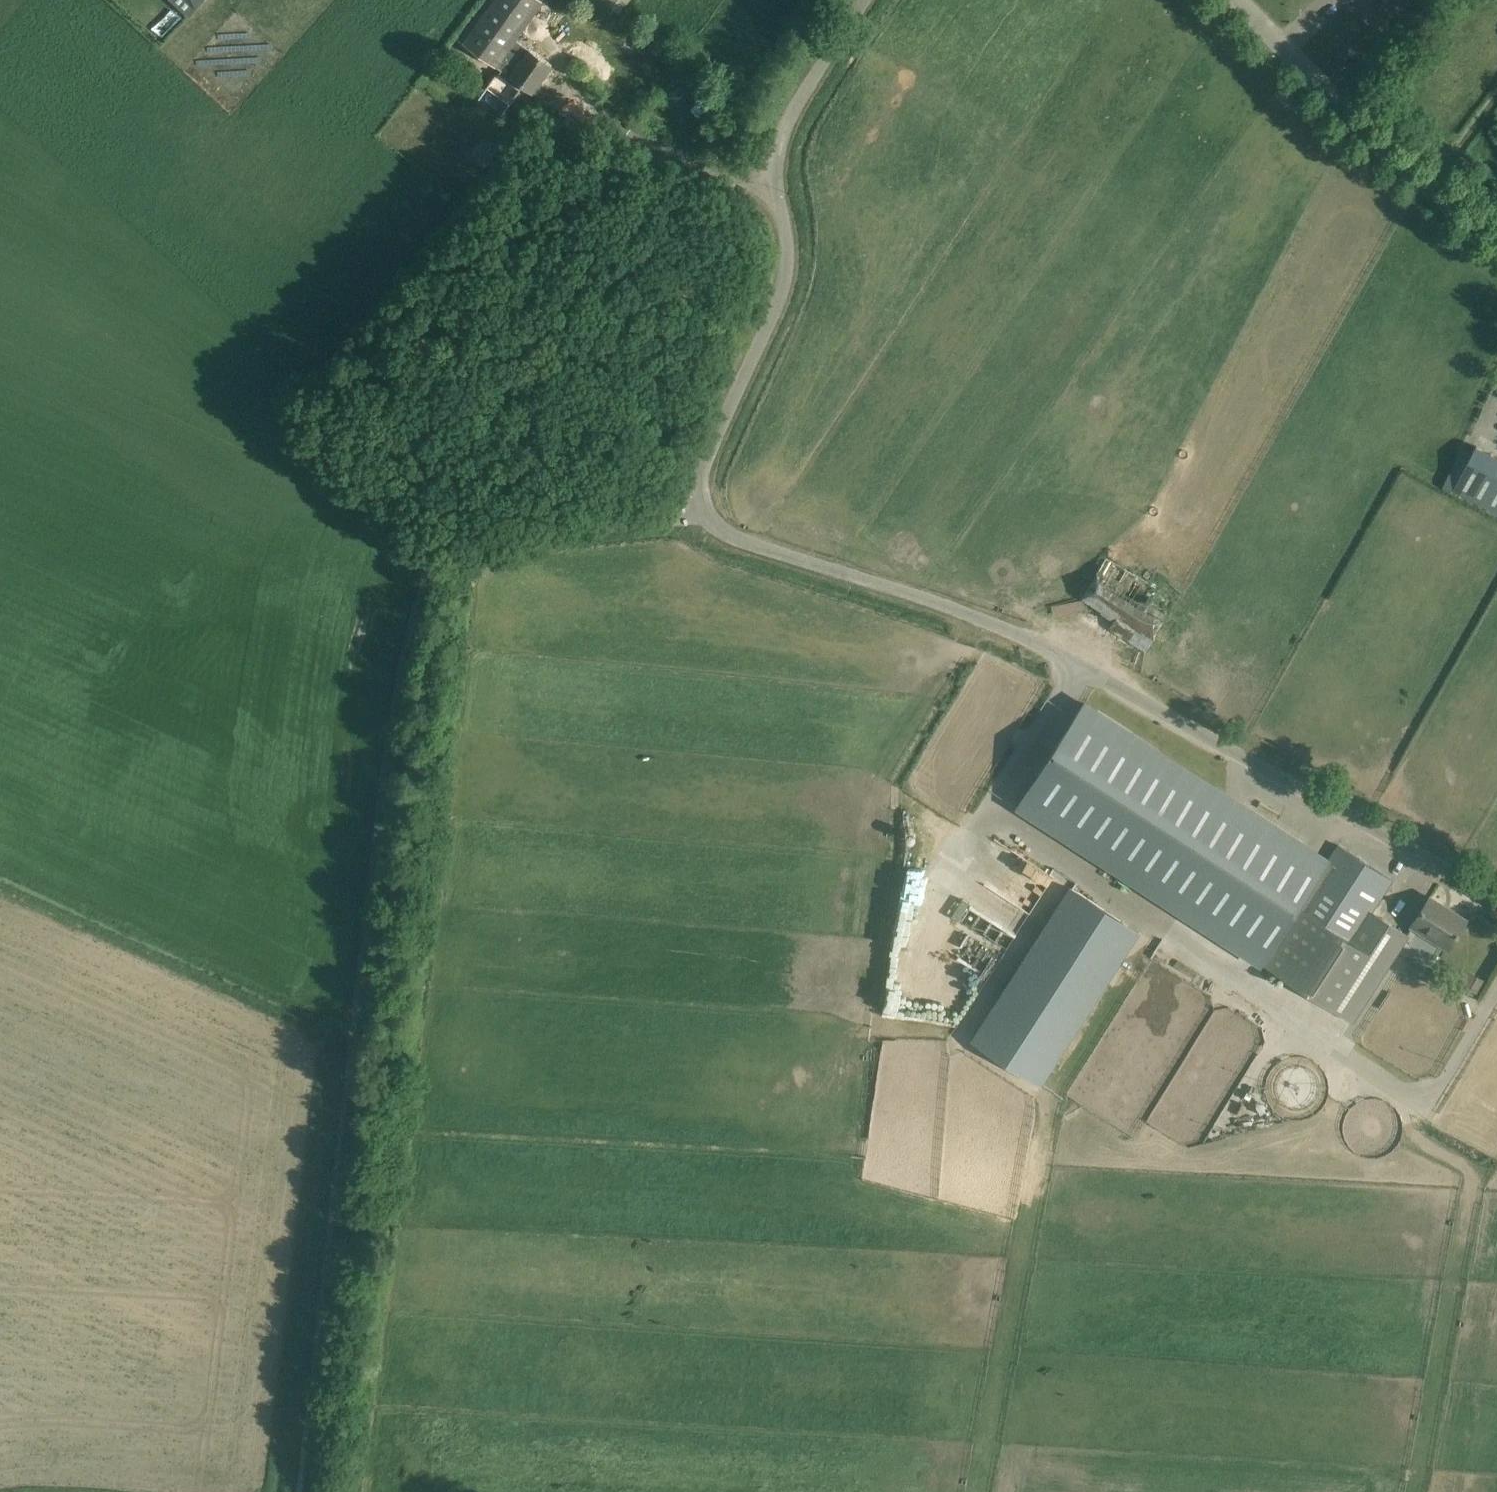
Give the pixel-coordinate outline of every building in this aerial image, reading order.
[(510,76),(532,92),(552,65),(516,39),(542,1),(541,0),(494,0),(463,43),(510,76)] [(509,106),(522,88),(497,70),(485,88),(509,106)] [(1475,446),(1453,488),(1496,512),(1496,457),(1475,446)] [(1106,557),(1092,580),(1082,598),(1115,617),(1108,629),(1146,651),(1169,613),(1149,601),(1157,587),(1106,557)] [(1084,703),(1017,806),(1262,964),(1282,932),(1328,860),(1313,851),(1246,807),(1084,703)] [(1407,934),(1371,911),(1391,879),(1338,845),(1328,860),(1282,932),(1262,964),(1351,1021),(1407,934)] [(1070,887),(971,1040),(1041,1084),(1139,932),(1070,887)] [(1429,897),(1419,914),(1411,926),(1448,949),(1466,919),(1429,897)] [(932,900),(916,900),(915,959),(931,959),(932,900)] [(1469,971),(1462,985),(1478,993),(1484,980),(1469,971)]
